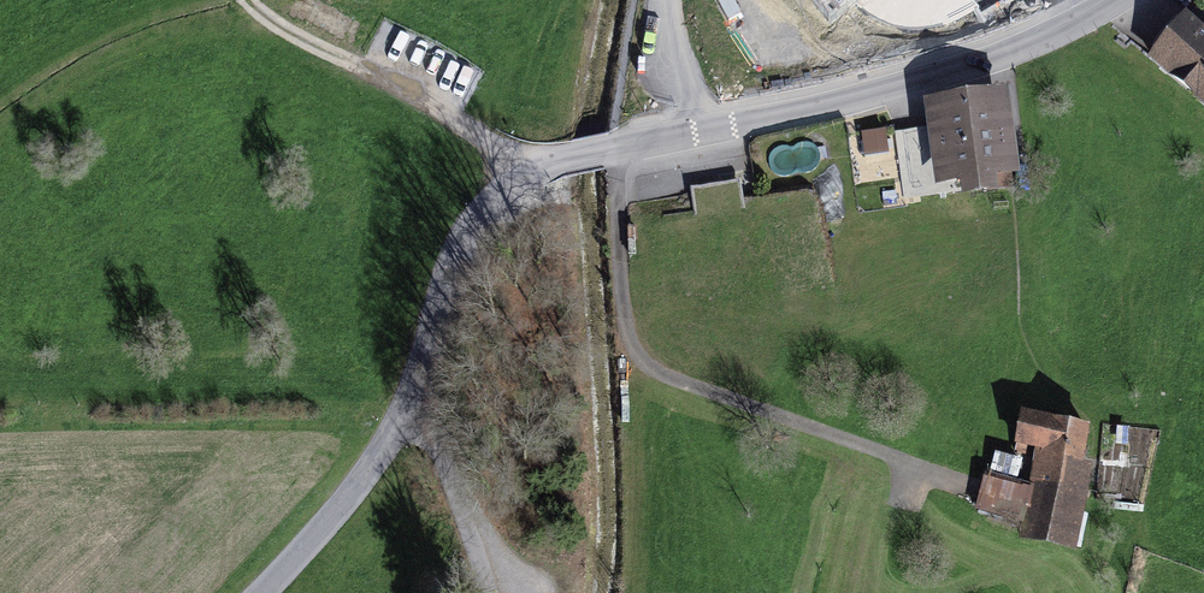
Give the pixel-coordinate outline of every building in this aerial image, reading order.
[(1186,25),(1150,74),(1203,113),(1203,38),(1186,25)] [(1013,189),(1002,105),(919,117),(931,200),(954,197),(956,213),(990,208),(988,192),(1013,189)] [(862,129),(865,155),(890,152),(887,126),(862,129)] [(1019,542),(1073,552),(1094,439),(1018,425),(1012,456),(1032,460),(1026,491),(984,483),(979,507),(1024,515),(1019,542)]
